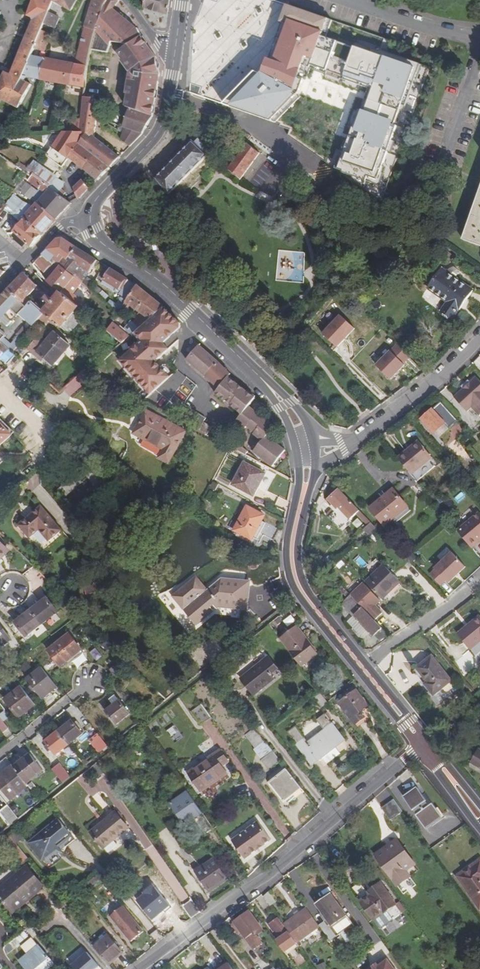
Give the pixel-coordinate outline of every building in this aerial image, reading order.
[(60,18),(50,14),(54,4),(55,1),(52,0),(34,0),(28,16),(34,19),(21,52),(11,74),(5,72),(0,85),(0,100),(19,108),(30,83),(24,80),(25,76),(41,79),(47,59),(48,53),(46,52),(52,37),(43,32),(45,26),(55,30),(60,18)] [(55,1),(54,4),(67,10),(72,12),(80,0),(55,0),(55,1)] [(109,0),(97,0),(98,0),(88,24),(87,28),(98,30),(101,15),(109,0)] [(134,26),(112,9),(118,0),(117,0),(109,0),(101,15),(98,30),(93,50),(108,52),(112,44),(126,44),(128,45),(138,38),(132,28),(134,26)] [(171,0),(147,0),(146,7),(169,14),(171,0)] [(63,19),(67,10),(54,4),(50,14),(60,18),(63,19)] [(335,19),(288,5),(269,69),(222,106),(286,124),(306,97),(318,69),(337,74),(348,43),(342,39),(343,34),(332,31),(335,19)] [(132,28),(138,38),(140,36),(134,26),(132,28)] [(90,66),(93,53),(93,50),(98,30),(87,28),(78,65),(77,65),(74,85),(82,86),(81,96),(86,97),(86,96),(90,66)] [(128,45),(117,53),(123,61),(146,42),(140,36),(138,38),(128,45)] [(137,111),(149,116),(154,83),(150,82),(151,77),(155,77),(156,74),(150,68),(158,58),(146,42),(123,61),(122,62),(130,74),(127,96),(129,98),(127,109),(131,110),(124,128),(126,129),(132,131),(137,111)] [(430,66),(360,43),(347,82),(368,89),(340,171),(384,186),(409,113),(414,115),(430,66)] [(74,85),(77,65),(47,59),(41,79),(66,84),(74,85)] [(322,90),(319,102),(330,105),(334,93),(322,90)] [(97,157),(112,168),(122,158),(96,139),(99,109),(96,100),(94,100),(94,97),(86,96),(86,97),(83,120),(82,131),(81,134),(88,134),(80,144),(97,157)] [(314,106),(309,119),(325,125),(330,112),(314,106)] [(124,136),(135,143),(142,136),(154,118),(149,116),(137,111),(132,131),(126,129),(124,136)] [(82,131),(83,120),(75,119),(73,129),(82,131)] [(71,158),(80,144),(88,134),(81,134),(62,134),(46,156),(64,168),(71,158)] [(135,143),(124,136),(122,141),(131,146),(135,143)] [(192,142),(171,165),(166,170),(155,181),(170,195),(208,156),(207,155),(211,151),(198,139),(194,144),(192,142)] [(86,170),(97,157),(80,144),(71,158),(86,170)] [(246,144),(228,169),(240,178),(259,154),(246,144)] [(112,168),(97,157),(86,170),(88,171),(96,177),(99,179),(100,180),(112,168)] [(258,176),(285,187),(292,171),(265,160),(258,176)] [(28,175),(31,177),(34,174),(51,185),(56,178),(35,164),(28,175)] [(96,177),(88,171),(86,174),(92,179),(93,178),(95,179),(96,177)] [(72,205),(63,198),(56,194),(49,189),(51,185),(34,174),(31,177),(28,181),(46,194),(37,204),(57,221),(72,205)] [(62,175),(60,174),(56,178),(51,185),(49,189),(56,194),(59,189),(62,191),(63,188),(63,184),(59,179),(62,175)] [(81,198),(91,188),(83,180),(75,188),(81,198)] [(37,191),(27,184),(21,192),(31,199),(37,191)] [(56,194),(63,198),(66,194),(62,191),(59,189),(56,194)] [(18,193),(14,191),(8,197),(12,200),(18,193)] [(463,241),(479,247),(479,192),(463,241)] [(57,221),(37,204),(34,208),(22,203),(11,215),(20,224),(24,220),(43,237),(57,221)] [(32,248),(43,237),(24,220),(20,224),(14,232),(32,248)] [(71,256),(78,248),(63,238),(59,239),(50,249),(57,254),(55,257),(57,259),(56,262),(67,271),(75,260),(71,256)] [(418,251),(424,257),(426,253),(431,251),(433,252),(429,244),(423,246),(418,251)] [(71,256),(75,260),(83,267),(76,275),(84,282),(83,284),(87,287),(90,283),(86,280),(92,272),(98,261),(78,248),(71,256)] [(438,253),(444,258),(448,252),(442,248),(438,253)] [(75,277),(67,271),(56,262),(57,259),(55,257),(57,254),(50,249),(36,262),(52,278),(49,281),(80,307),(82,309),(85,305),(83,303),(84,302),(66,288),(72,281),(80,287),(83,284),(84,282),(76,275),(75,277)] [(75,277),(76,275),(83,267),(75,260),(67,271),(75,277)] [(452,275),(453,277),(456,273),(456,268),(453,265),(447,268),(445,271),(451,276),(452,275)] [(128,301),(138,287),(106,266),(101,275),(106,278),(105,280),(118,288),(115,292),(128,301)] [(473,290),(453,277),(452,275),(451,276),(445,271),(441,268),(427,287),(448,302),(440,311),(451,319),(458,309),(459,310),(462,305),(462,303),(465,299),(466,300),(473,290)] [(25,308),(27,306),(24,302),(39,286),(25,273),(8,291),(8,292),(25,308)] [(118,288),(105,280),(103,284),(115,292),(118,288)] [(80,307),(49,281),(47,284),(60,295),(55,301),(50,297),(47,301),(51,305),(47,310),(41,305),(38,308),(44,314),(50,318),(62,328),(80,307)] [(164,307),(138,287),(128,301),(124,307),(128,311),(132,305),(141,311),(133,322),(142,329),(143,327),(165,308),(164,307)] [(38,308),(31,302),(27,306),(25,308),(8,292),(0,300),(0,321),(7,314),(10,318),(15,313),(19,316),(20,314),(26,319),(22,324),(30,330),(37,322),(44,314),(38,308)] [(80,307),(62,328),(70,334),(87,313),(82,309),(80,307)] [(165,308),(143,327),(151,336),(174,317),(165,308)] [(324,333),(341,348),(358,327),(342,313),(324,333)] [(50,318),(44,314),(37,322),(43,326),(50,318)] [(132,337),(114,322),(109,330),(124,343),(132,337)] [(39,353),(46,359),(54,365),(71,345),(55,333),(47,343),(40,337),(33,346),(40,352),(39,353)] [(206,377),(218,363),(193,341),(189,346),(193,349),(185,360),(206,377)] [(397,342),(377,365),(393,380),(414,358),(397,342)] [(0,343),(0,358),(1,359),(9,350),(0,343)] [(44,362),(46,359),(39,353),(40,352),(33,346),(30,350),(44,362)] [(9,350),(1,359),(8,365),(16,356),(9,350)] [(218,388),(228,377),(231,374),(219,362),(218,363),(206,377),(218,388)] [(71,395),(94,375),(89,372),(86,371),(65,389),(71,395)] [(254,398),(228,377),(218,388),(214,393),(225,401),(225,400),(230,403),(229,405),(240,414),(235,420),(245,427),(246,426),(253,432),(252,434),(261,441),(259,443),(261,444),(259,446),(258,445),(252,452),(272,466),(285,450),(266,435),(274,426),(248,406),(254,398)] [(477,378),(454,398),(467,413),(472,409),(479,417),(479,382),(477,378)] [(172,417),(178,406),(159,397),(154,394),(149,404),(172,417)] [(438,442),(459,423),(441,403),(422,421),(434,435),(433,436),(438,442)] [(147,434),(145,439),(168,451),(164,459),(174,464),(190,433),(151,412),(141,431),(147,434)] [(196,413),(186,424),(206,435),(210,426),(203,422),(204,418),(196,413)] [(14,435),(0,423),(0,447),(14,435)] [(138,435),(145,439),(147,434),(141,431),(138,435)] [(247,451),(237,443),(232,449),(245,455),(247,451)] [(397,460),(411,478),(431,460),(417,444),(397,460)] [(263,474),(243,463),(232,485),(252,495),(263,474)] [(419,481),(413,486),(421,498),(428,493),(419,481)] [(220,494),(223,488),(217,485),(214,491),(220,494)] [(386,526),(397,517),(400,521),(413,510),(396,489),(372,509),(386,526)] [(353,521),(362,511),(342,491),(331,502),(339,510),(341,509),(353,521)] [(49,542),(60,533),(63,531),(42,505),(34,512),(36,514),(29,519),(27,517),(18,524),(28,536),(38,527),(49,542)] [(265,518),(248,508),(240,525),(234,522),(230,530),(240,535),(239,537),(250,544),(249,545),(255,548),(261,536),(275,543),(281,531),(268,524),(267,526),(262,523),(265,518)] [(479,538),(479,517),(477,513),(456,531),(470,549),(477,543),(476,542),(479,538)] [(371,535),(379,528),(372,521),(365,529),(371,535)] [(9,550),(0,540),(0,559),(9,550)] [(443,561),(452,553),(447,548),(438,556),(443,561)] [(435,571),(429,576),(440,587),(445,582),(448,585),(464,568),(452,554),(434,570),(435,571)] [(386,564),(368,581),(384,597),(402,580),(386,564)] [(183,603),(206,584),(199,576),(175,595),(182,603),(183,603)] [(235,583),(235,578),(225,577),(224,585),(221,586),(213,593),(210,589),(187,608),(200,624),(222,607),(248,609),(251,585),(235,583)] [(225,577),(210,589),(213,593),(221,586),(224,585),(225,577)] [(187,608),(210,589),(206,584),(183,603),(187,608)] [(34,610),(44,623),(60,611),(50,597),(34,610)] [(384,627),(355,597),(345,606),(354,616),(356,613),(364,620),(363,622),(379,638),(377,640),(381,644),(384,643),(391,636),(383,628),(384,627)] [(187,608),(186,609),(199,625),(200,624),(187,608)] [(44,623),(34,610),(18,622),(29,635),(44,623)] [(356,613),(354,616),(348,621),(367,642),(373,636),(377,640),(379,638),(363,622),(364,620),(356,613)] [(293,615),(285,620),(289,626),(297,621),(293,615)] [(458,633),(469,648),(479,640),(479,615),(472,621),(473,622),(467,627),(466,626),(458,633)] [(13,639),(0,622),(0,649),(13,639)] [(318,655),(307,641),(308,641),(298,627),(282,640),(303,667),(318,655)] [(70,635),(51,651),(62,666),(82,650),(70,635)] [(432,656),(417,668),(414,670),(433,694),(451,680),(432,656)] [(278,671),(269,659),(242,681),(255,696),(275,680),(272,676),(278,671)] [(123,660),(110,669),(115,676),(128,667),(123,660)] [(43,698),(59,686),(43,667),(29,678),(43,698)] [(38,703),(23,686),(7,698),(21,715),(38,703)] [(361,711),(364,710),(369,705),(358,690),(340,703),(356,725),(366,718),(361,711)] [(321,693),(316,697),(324,708),(329,704),(321,693)] [(130,714),(118,699),(113,703),(115,706),(107,712),(116,725),(130,714)] [(214,722),(204,708),(194,714),(204,729),(214,722)] [(0,715),(0,729),(4,734),(11,729),(0,715)] [(337,749),(346,742),(327,715),(318,721),(325,730),(309,743),(297,727),(289,733),(313,767),(324,759),(328,765),(341,755),(337,749)] [(60,731),(71,745),(83,735),(71,719),(66,723),(68,725),(60,731)] [(174,726),(167,731),(174,740),(181,735),(174,726)] [(270,769),(281,761),(255,728),(244,736),(270,769)] [(71,745),(60,731),(52,738),(50,736),(45,740),(48,744),(45,747),(49,752),(52,750),(57,756),(71,745)] [(108,749),(97,735),(89,742),(99,755),(108,749)] [(225,751),(192,773),(206,796),(240,773),(225,751)] [(14,767),(27,783),(43,771),(31,754),(14,767)] [(73,776),(62,763),(54,769),(64,783),(73,776)] [(14,767),(13,766),(0,777),(0,785),(11,799),(29,785),(27,783),(14,767)] [(306,792),(289,771),(272,784),(286,802),(295,795),(298,798),(306,792)] [(417,787),(404,797),(426,827),(442,815),(433,803),(429,806),(425,801),(427,800),(417,787)] [(203,832),(212,826),(188,792),(171,804),(186,825),(195,819),(203,832)] [(402,810),(393,798),(381,808),(390,819),(402,810)] [(9,806),(0,812),(0,814),(10,826),(19,819),(9,806)] [(92,835),(106,849),(128,827),(115,813),(92,835)] [(254,817),(226,835),(230,840),(258,822),(254,817)] [(63,842),(67,846),(75,839),(59,819),(30,844),(43,860),(44,859),(47,863),(56,855),(53,852),(56,848),(63,842)] [(272,841),(259,823),(232,842),(245,860),(258,851),(258,850),(263,846),(264,847),(272,841)] [(212,826),(203,832),(206,835),(214,829),(212,826)] [(21,839),(13,829),(8,834),(16,843),(21,839)] [(392,875),(403,867),(415,858),(399,836),(376,853),(392,875)] [(478,853),(455,870),(479,902),(479,856),(478,853)] [(228,880),(213,859),(194,872),(209,893),(228,880)] [(403,867),(392,875),(397,882),(408,874),(403,867)] [(31,899),(45,888),(28,868),(0,890),(0,896),(14,913),(31,899)] [(99,876),(80,890),(84,894),(91,889),(92,890),(103,881),(99,876)] [(372,917),(395,900),(380,880),(370,887),(373,891),(370,893),(372,895),(361,902),(372,917)] [(136,900),(152,919),(169,905),(152,885),(142,893),(143,894),(136,900)] [(360,900),(370,893),(367,889),(357,896),(360,900)] [(277,903),(270,893),(264,897),(271,907),(277,903)] [(372,895),(370,893),(360,900),(361,902),(372,895)] [(331,903),(336,900),(331,894),(316,905),(328,921),(326,922),(328,926),(337,938),(349,929),(331,903)] [(70,898),(60,907),(65,912),(75,903),(70,898)] [(354,925),(336,900),(331,903),(349,929),(354,925)] [(395,900),(372,917),(375,921),(398,904),(395,900)] [(123,909),(111,919),(132,944),(144,933),(123,909)] [(289,932),(297,942),(319,928),(307,910),(284,925),(289,932)] [(262,931),(249,913),(234,923),(254,950),(262,944),(256,936),(262,931)] [(282,937),(288,934),(278,920),(270,926),(275,933),(278,931),(282,937)] [(337,938),(328,926),(322,930),(331,943),(337,938)] [(297,942),(289,932),(288,934),(282,937),(277,941),(285,952),(297,943),(297,942)] [(122,953),(107,935),(94,946),(109,964),(122,953)] [(31,942),(21,950),(27,956),(21,961),(28,968),(50,968),(53,966),(37,948),(31,942)] [(75,968),(95,968),(98,966),(85,951),(70,964),(75,968)] [(388,960),(379,967),(376,968),(395,968),(388,960)]
